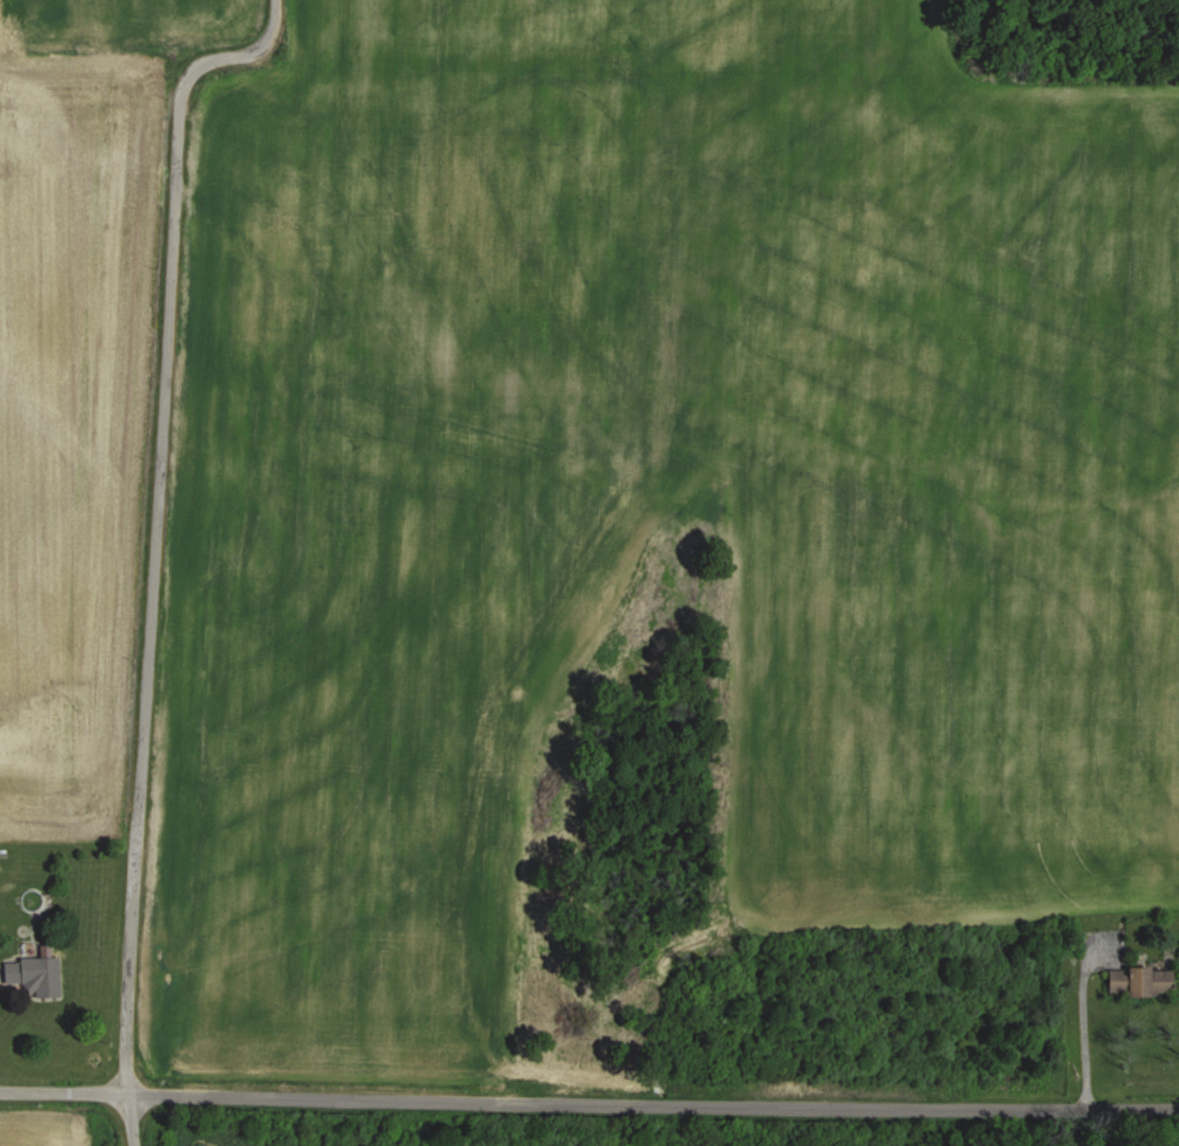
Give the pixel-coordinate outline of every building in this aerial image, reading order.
[(3,959),(3,984),(26,984),(26,997),(59,997),(59,959),(3,959)] [(1108,968),(1108,995),(1173,995),(1173,969),(1108,968)]
